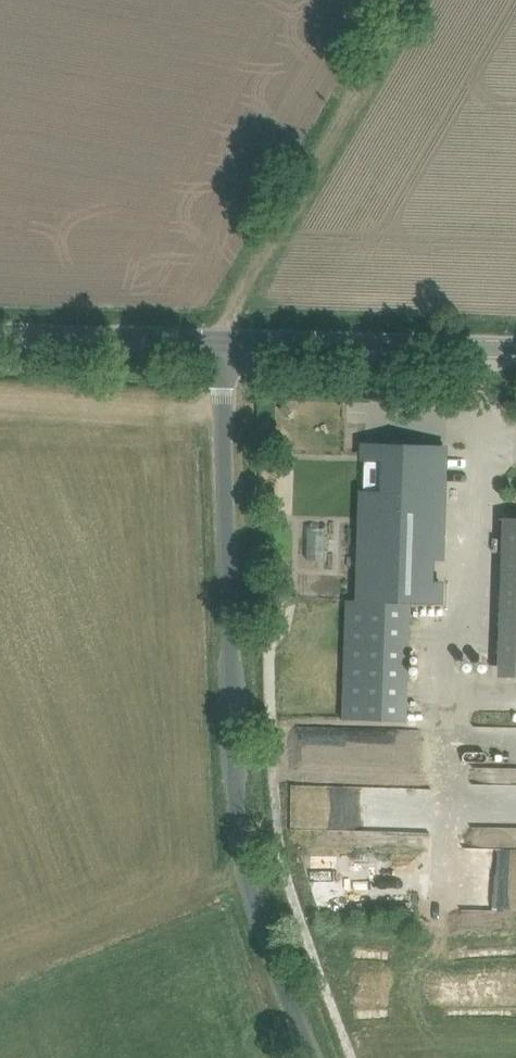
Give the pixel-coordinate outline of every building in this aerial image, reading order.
[(458,603),(463,448),(366,445),(361,600),(347,599),(343,719),(405,721),(409,602),(458,603)] [(504,515),(498,675),(515,675),(515,515),(504,515)] [(327,753),(328,734),(305,734),(304,752),(327,753)] [(373,760),(374,736),(354,735),(353,759),(373,760)] [(315,897),(335,892),(331,881),(312,886),(315,897)]
